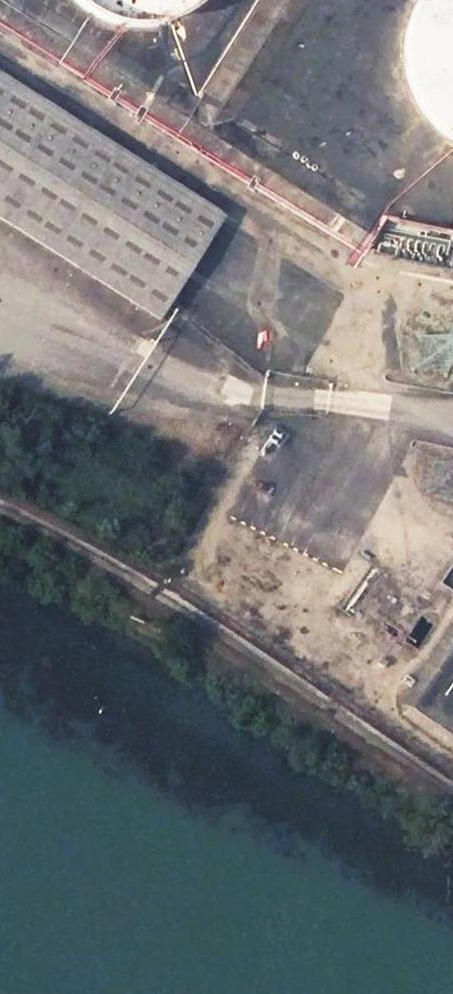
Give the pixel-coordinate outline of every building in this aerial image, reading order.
[(79,2),(104,18),(133,24),(162,21),(189,8),(198,0),(77,0),(79,2)] [(409,25),(405,58),(412,90),(428,118),(452,140),(452,0),(420,0),(409,25)] [(0,76),(0,217),(161,320),(225,217),(0,76)]
